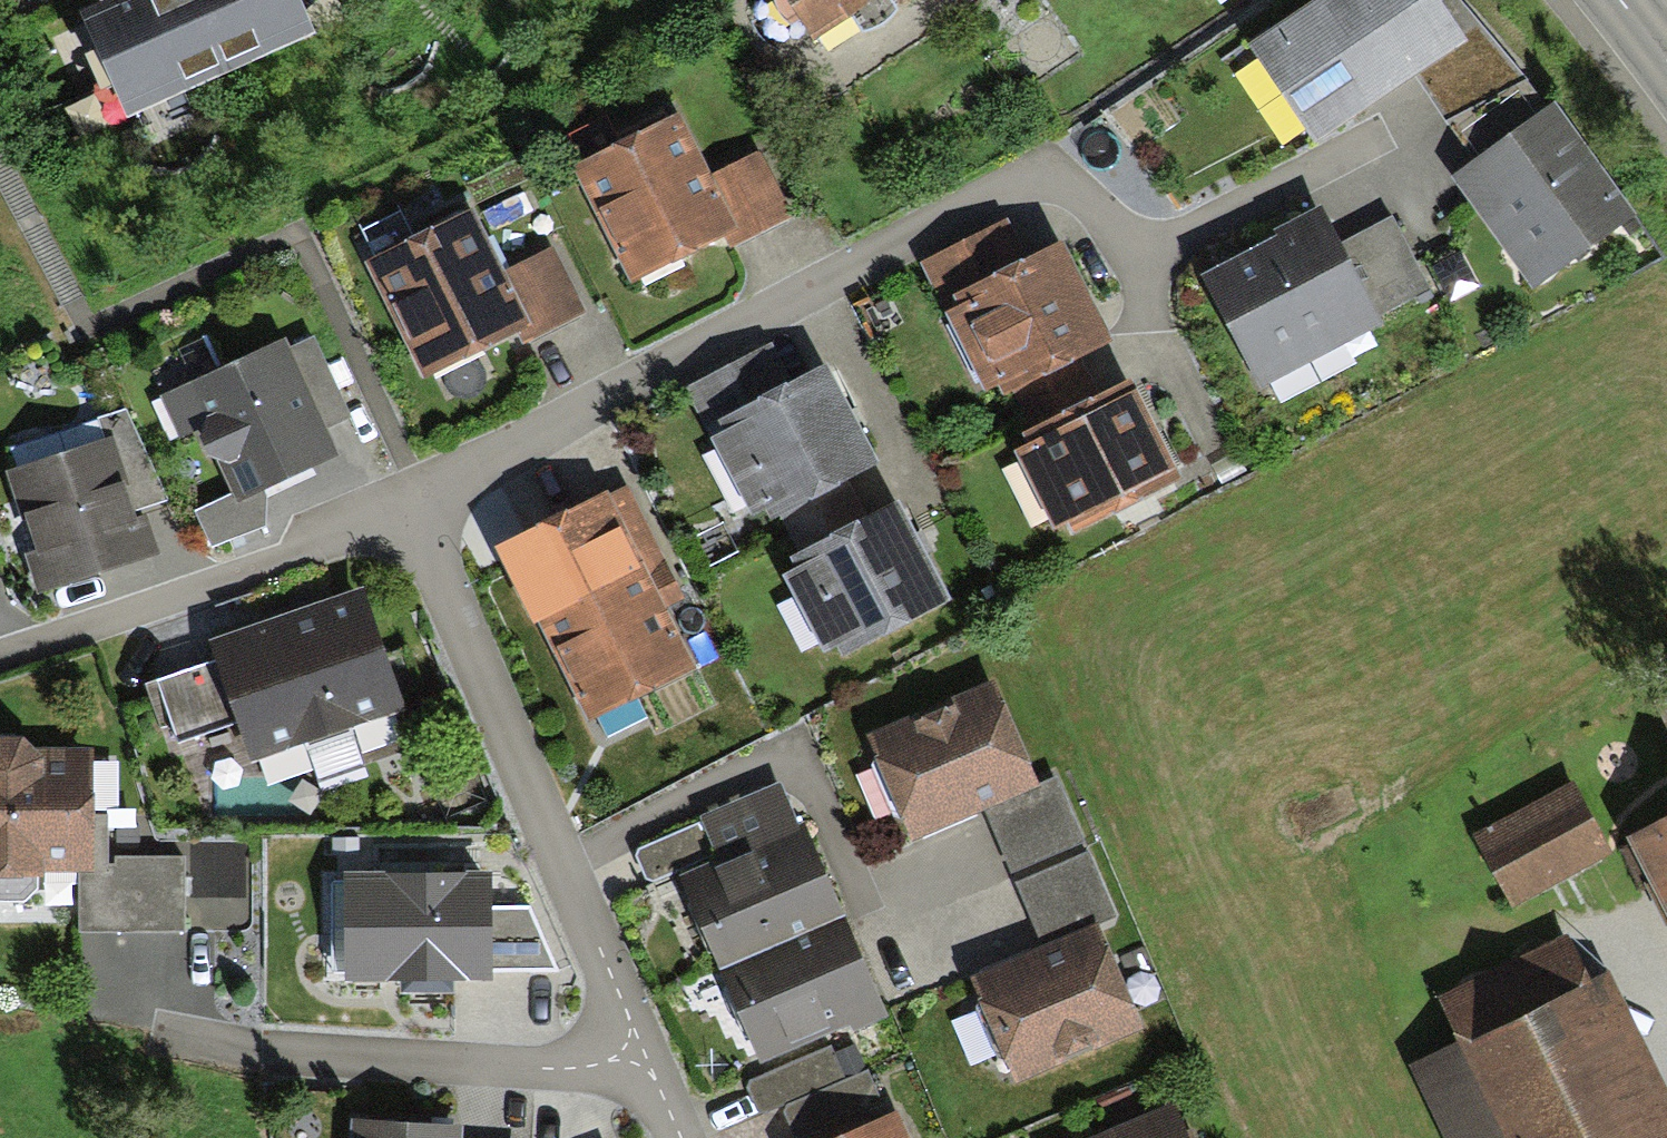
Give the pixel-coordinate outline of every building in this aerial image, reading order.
[(82,12),(126,112),(310,32),(296,0),(110,0),(82,12)] [(814,40),(877,0),(788,0),(814,40)] [(1251,47),(1319,146),(1420,77),(1448,116),(1523,78),(1461,0),(1445,0),(1442,2),(1441,0),(1319,0),(1251,47)] [(1478,161),(1452,179),(1532,292),(1640,215),(1558,101),(1540,113),(1522,88),(1458,133),(1478,161)] [(680,112),(570,168),(630,285),(724,237),(731,250),(795,218),(759,149),(712,174),(699,149),(680,112)] [(1278,237),(1202,277),(1260,387),(1379,324),(1374,315),(1428,287),(1391,216),(1339,243),(1320,208),(1275,231),(1278,237)] [(473,209),(365,263),(423,379),(520,330),(526,341),(584,312),(552,249),(505,272),(491,245),(473,209)] [(1007,219),(921,259),(986,393),(998,387),(1004,400),(1016,395),(1032,430),(1099,398),(1081,361),(1114,344),(1090,295),(1064,243),(1026,262),(1007,219)] [(771,342),(684,385),(752,518),(767,510),(773,521),(783,516),(803,556),(870,521),(851,485),(882,469),(855,418),(828,363),(792,382),(771,342)] [(266,497),(337,464),(285,347),(164,401),(182,443),(205,433),(234,498),(193,516),(211,555),(265,531),(266,497)] [(1029,445),(1016,451),(1055,531),(1067,525),(1072,536),(1182,481),(1154,424),(1132,381),(1099,398),(1032,430),(1024,433),(1029,445)] [(109,441),(7,477),(36,557),(24,561),(39,602),(162,559),(148,519),(138,522),(109,441)] [(530,606),(586,722),(696,668),(667,608),(683,600),(627,485),(565,515),(594,575),(530,606)] [(797,572),(784,579),(823,653),(834,647),(841,659),(950,601),(918,542),(898,506),(870,521),(803,556),(792,562),(797,572)] [(234,725),(247,762),(403,707),(361,589),(287,615),(207,643),(213,660),(143,684),(160,733),(170,730),(176,746),(234,725)] [(991,692),(866,748),(912,850),(985,817),(1012,877),(1084,845),(1057,785),(1037,793),(1023,763),(991,692)] [(24,905),(43,888),(43,878),(81,878),(80,936),(181,937),(181,863),(107,862),(107,819),(95,819),(95,757),(32,757),(24,747),(0,746),(0,906),(24,905)] [(672,886),(714,978),(843,920),(806,838),(782,784),(703,820),(722,863),(672,886)] [(1574,789),(1475,838),(1510,909),(1609,860),(1574,789)] [(1629,851),(1666,927),(1666,832),(1629,851)] [(1047,952),(966,989),(1013,1091),(1141,1033),(1103,948),(1093,928),(1115,918),(1086,855),(1017,886),(1047,952)] [(347,878),(348,988),(490,988),(490,974),(556,974),(529,912),(491,912),(491,877),(347,878)] [(759,1077),(888,1019),(877,994),(843,920),(714,978),(759,1077)] [(1442,1004),(1464,1049),(1422,1070),(1456,1137),(1666,1137),(1666,1105),(1608,986),(1593,993),(1568,942),(1442,1004)] [(758,1118),(845,1081),(830,1047),(743,1085),(758,1118)] [(894,1124),(887,1127),(865,1076),(780,1113),(791,1137),(900,1137),(894,1124)] [(1099,1137),(1187,1137),(1173,1106),(1099,1137)] [(353,1128),(352,1137),(463,1137),(463,1133),(447,1133),(353,1128)]
